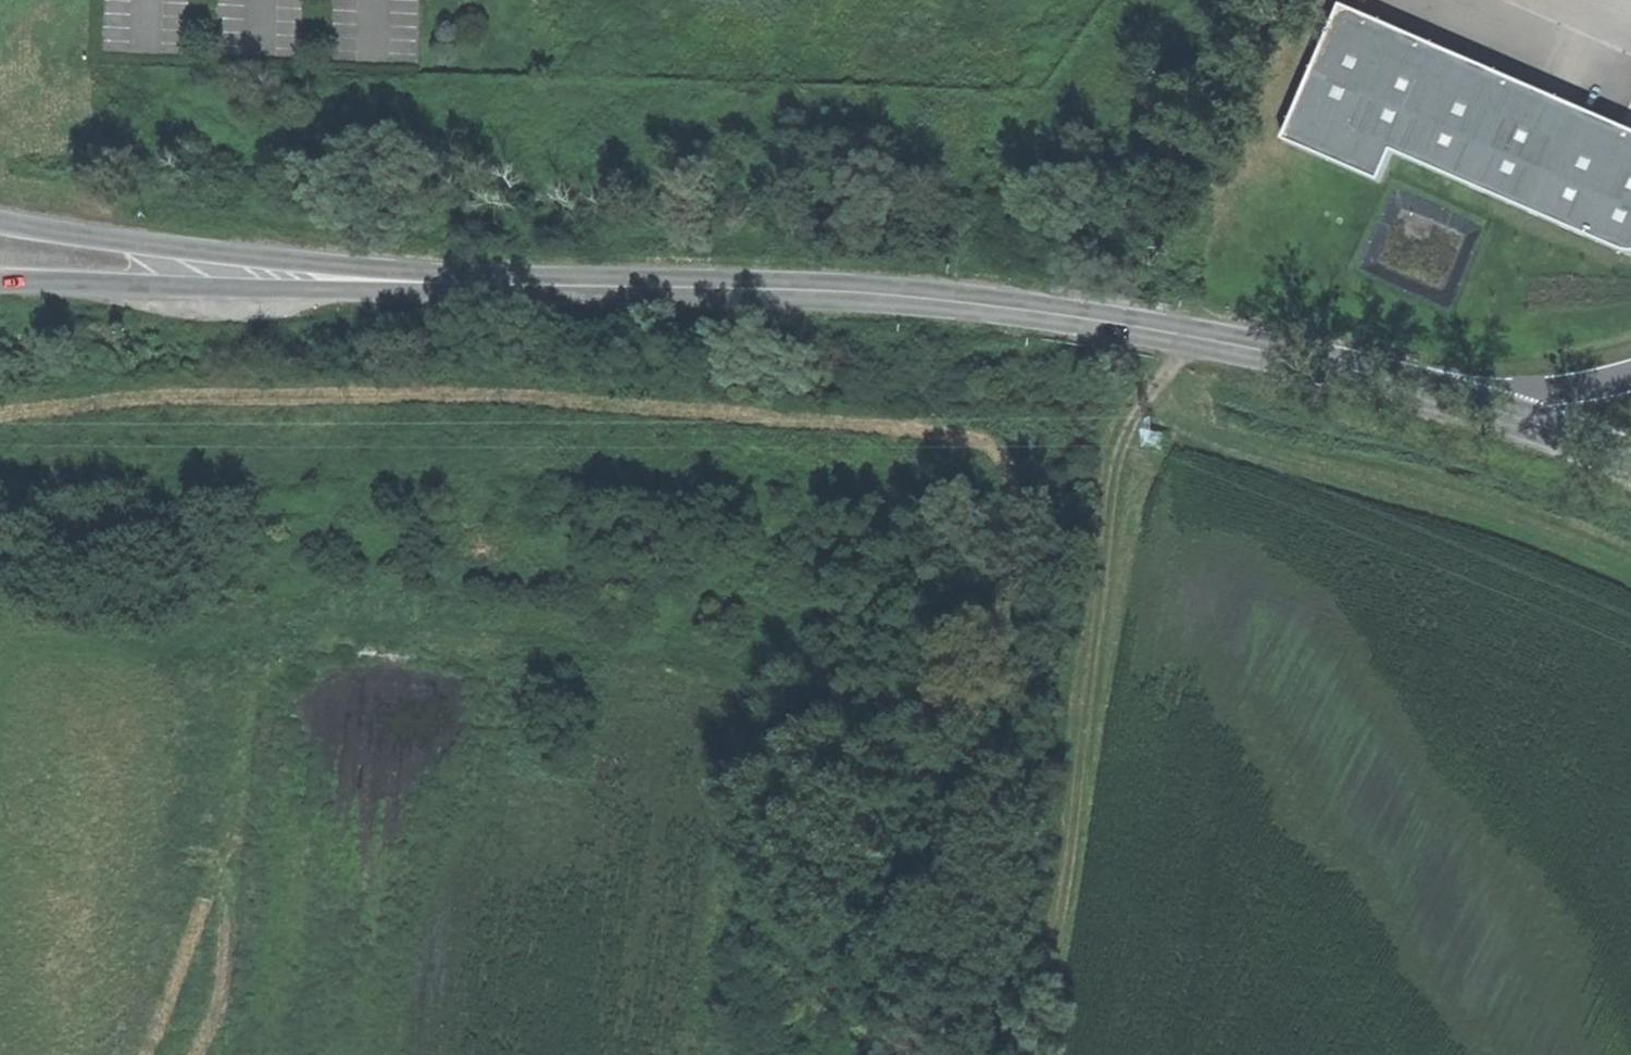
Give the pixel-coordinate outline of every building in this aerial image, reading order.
[(1348,13),(1291,144),(1388,187),(1399,157),(1630,256),(1630,133),(1348,13)]
